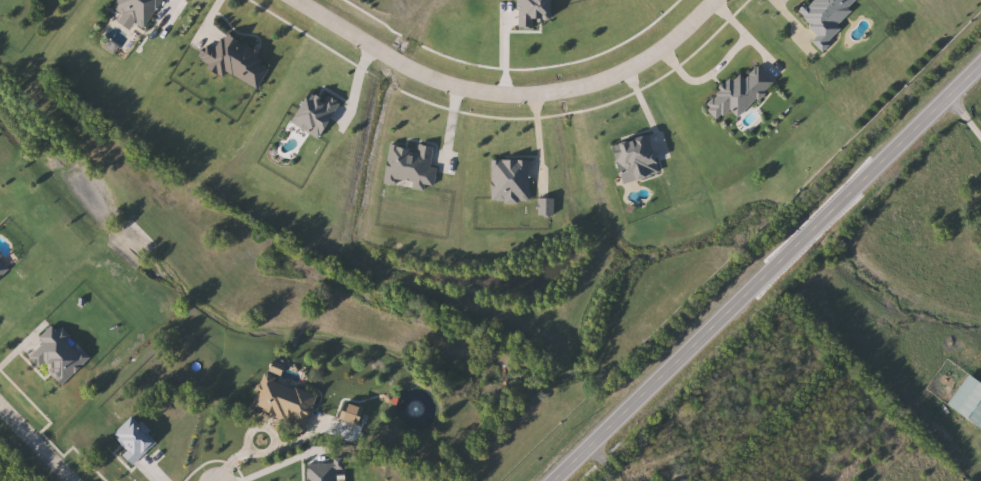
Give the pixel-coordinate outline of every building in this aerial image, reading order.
[(114,6),(118,0),(166,0),(144,29),(114,6)] [(517,28),(516,0),(551,0),(551,17),(541,17),(541,23),(537,23),(537,16),(532,16),(532,27),(517,28)] [(796,15),(812,0),(863,0),(837,25),(843,32),(827,47),(796,15)] [(259,91),(205,64),(220,34),(275,61),(259,91)] [(776,84),(740,118),(732,109),(719,121),(706,107),(742,73),(747,78),(759,66),(776,84)] [(292,120),(310,131),(308,135),(314,138),(320,136),(342,100),(327,91),(322,100),(321,99),(322,97),(310,89),(292,120)] [(611,146),(622,183),(639,178),(640,180),(663,173),(658,158),(653,159),(646,136),(640,135),(631,138),(628,141),(626,140),(617,141),(616,144),(611,146)] [(382,183),(388,141),(399,142),(399,145),(406,146),(406,152),(419,154),(420,146),(430,148),(427,169),(435,170),(432,186),(424,184),(423,192),(408,190),(408,187),(382,183)] [(492,160),(490,202),(503,202),(502,206),(520,207),(520,202),(529,202),(529,182),(526,182),(527,161),(492,160)] [(254,408),(266,374),(320,394),(308,427),(254,408)]
